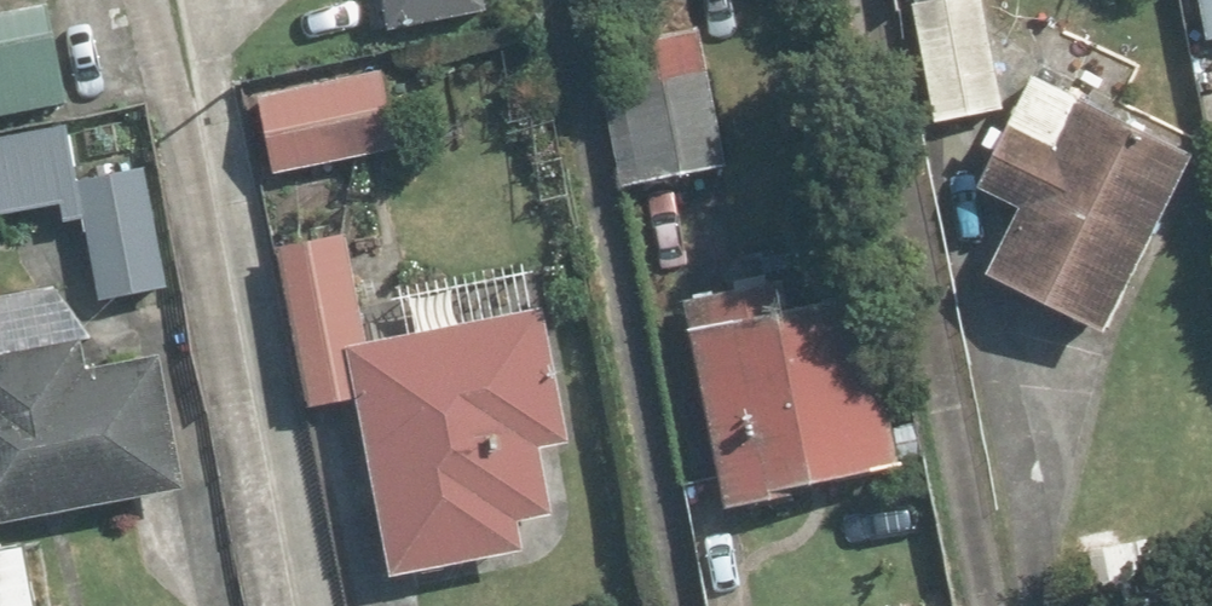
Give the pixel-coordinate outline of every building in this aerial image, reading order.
[(390,30),(497,15),(495,0),(386,0),(390,30)] [(946,117),(1010,103),(987,0),(920,0),(946,117)] [(0,14),(0,114),(73,100),(55,3),(0,14)] [(710,25),(607,43),(630,176),(733,159),(710,25)] [(1031,202),(1000,267),(1121,325),(1207,146),(1041,66),(986,180),(1031,202)] [(390,68),(266,93),(281,168),(405,144),(390,68)] [(0,134),(0,161),(6,210),(59,203),(61,219),(94,214),(105,298),(178,288),(162,164),(86,174),(80,124),(0,134)] [(319,405),(372,396),(404,569),(537,545),(532,520),(561,514),(548,444),(577,439),(551,302),(377,334),(358,232),(290,245),(319,405)] [(874,269),(700,305),(740,499),(914,463),(874,269)] [(92,297),(0,311),(0,513),(195,483),(172,335),(100,345),(92,297)]
